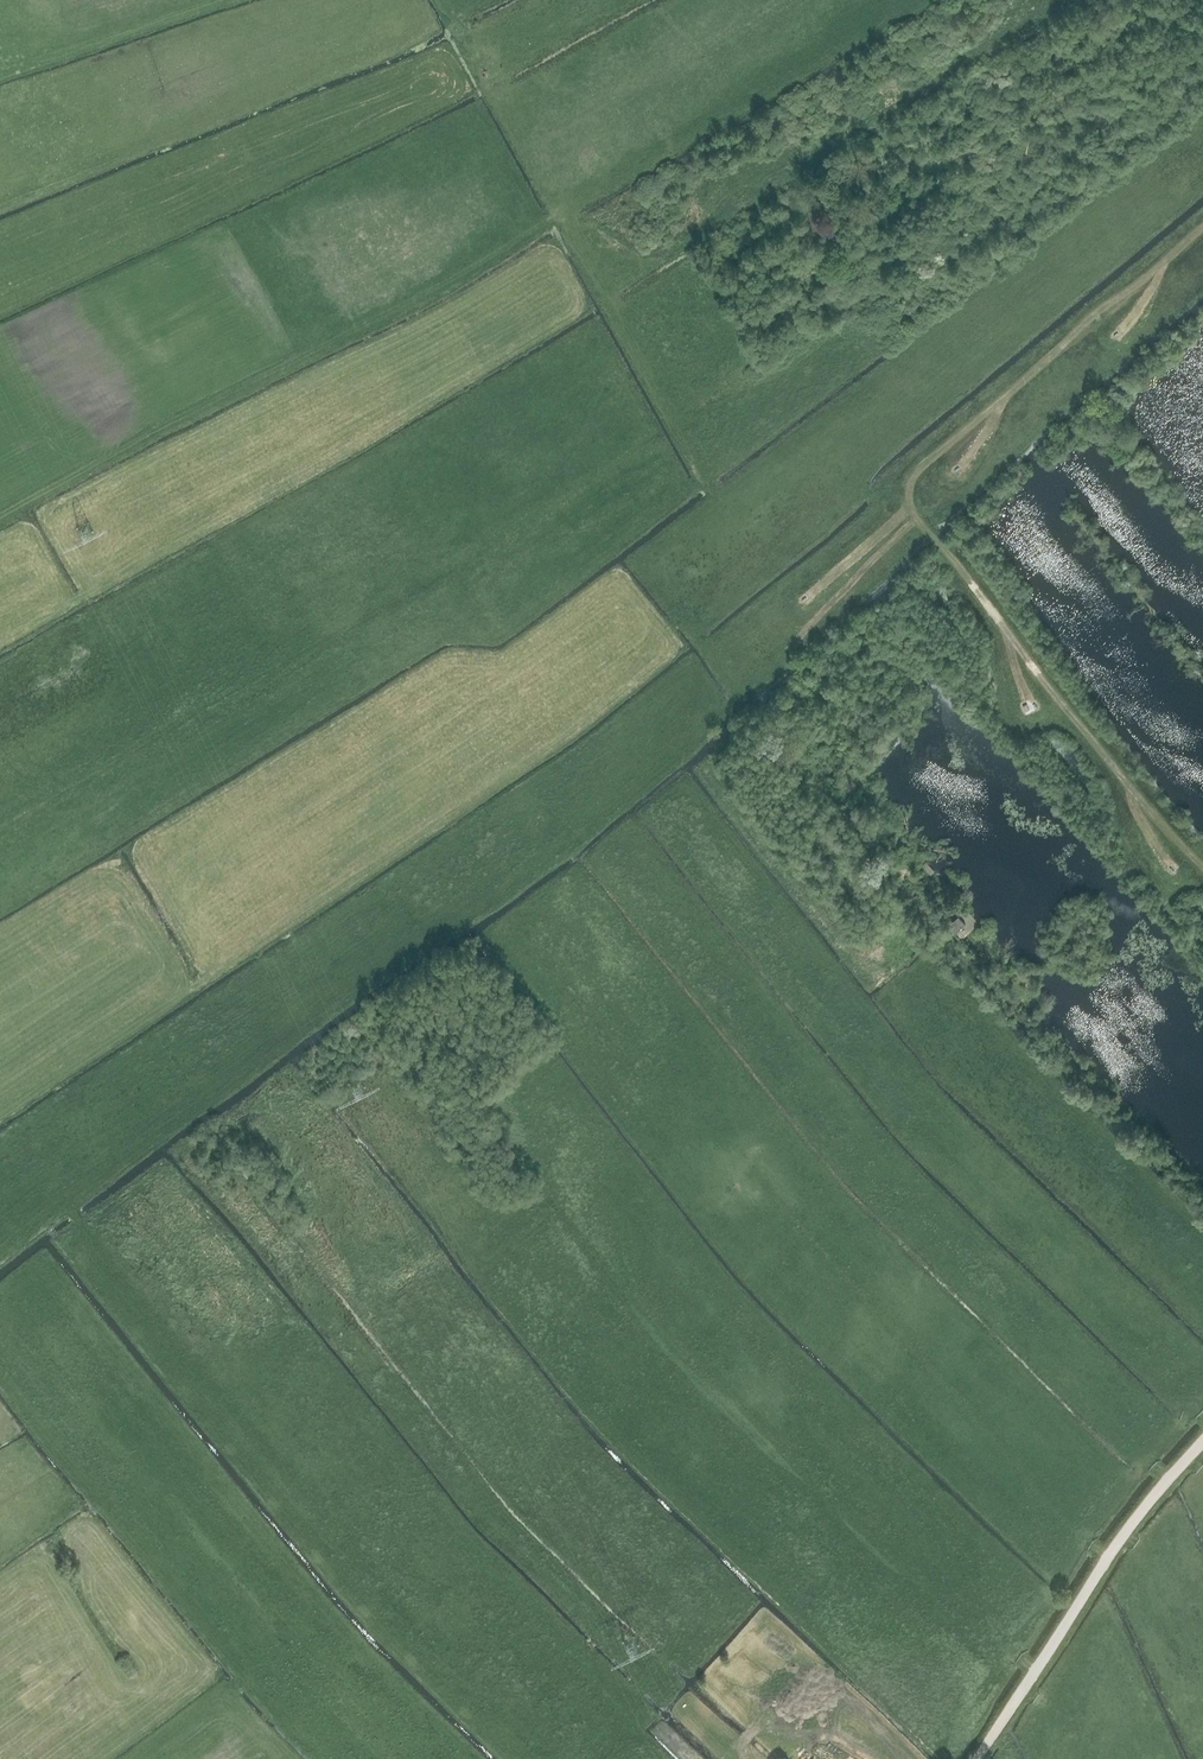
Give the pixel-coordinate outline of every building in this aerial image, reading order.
[(945,918),(941,922),(947,929),(950,926),(957,934),(966,925),(959,917),(953,922),(949,917),(947,920),(945,918)]
